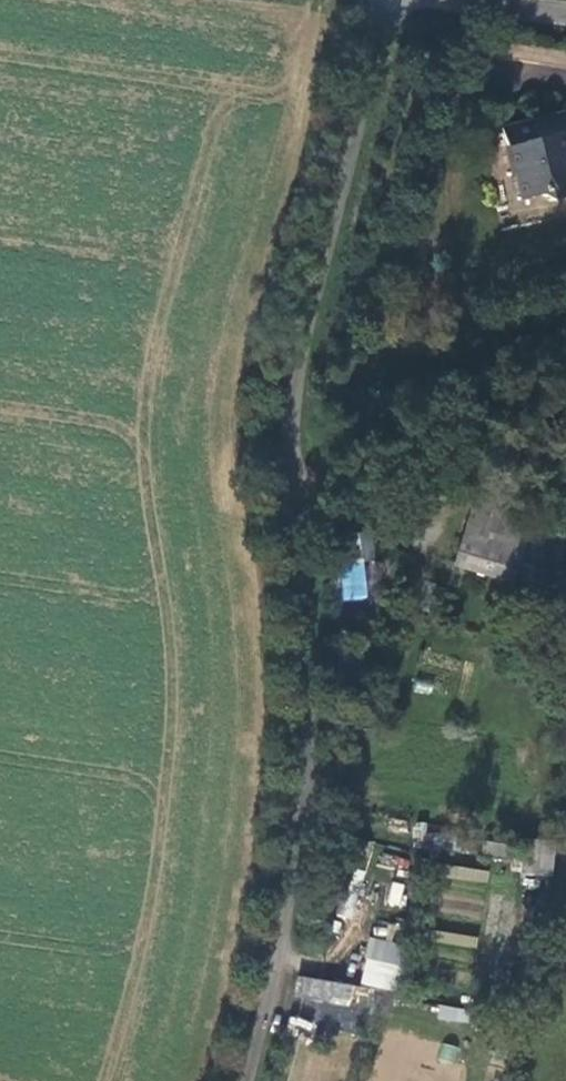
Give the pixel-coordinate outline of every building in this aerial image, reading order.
[(533,121),(538,146),(565,140),(565,125),(564,115),(533,121)] [(503,129),(513,178),(518,177),(523,200),(542,196),(554,208),(565,205),(565,140),(538,146),(533,121),(503,129)] [(472,506),(454,566),(560,597),(559,528),(472,506)] [(366,596),(357,534),(326,538),(334,602),(366,596)] [(516,843),(483,839),(480,858),(513,861),(516,843)] [(520,872),(551,876),(554,848),(524,844),(520,872)] [(448,865),(447,879),(487,883),(489,869),(448,865)] [(390,881),(387,905),(401,907),(405,883),(390,881)] [(435,932),(434,943),(475,947),(476,936),(435,932)] [(360,985),(396,990),(403,943),(367,938),(360,985)] [(364,1033),(373,989),(299,973),(290,1018),(364,1033)] [(473,1013),(453,1010),(451,1022),(471,1025),(473,1013)]
